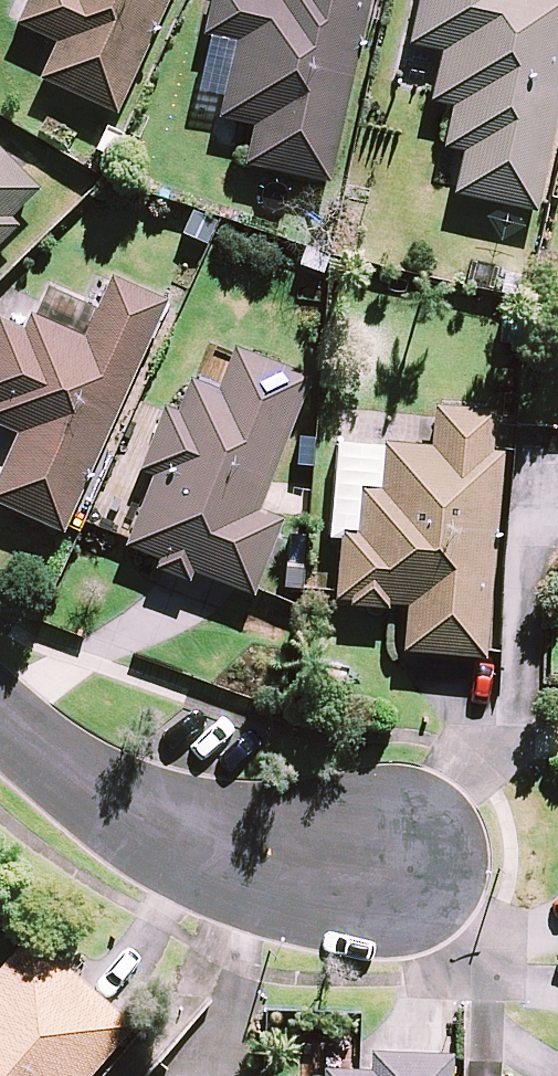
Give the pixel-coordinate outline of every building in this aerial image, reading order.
[(14,20),(55,39),(39,75),(114,110),(164,0),(24,0),(14,20)] [(367,0),(209,0),(202,31),(235,38),(218,115),(251,122),(243,160),(327,179),(367,0)] [(405,43),(440,51),(433,85),(429,99),(451,104),(444,135),(463,139),(452,189),(533,207),(557,96),(557,0),(415,0),(405,43)] [(440,51),(405,43),(398,77),(433,85),(440,51)] [(38,186),(0,148),(0,239),(16,223),(8,215),(38,186)] [(17,432),(0,470),(0,501),(60,528),(63,523),(164,299),(109,274),(96,304),(82,335),(35,314),(29,311),(22,326),(0,316),(0,424),(17,432)] [(35,314),(82,335),(96,304),(49,283),(35,314)] [(124,542),(153,553),(149,565),(187,579),(191,568),(251,590),(253,587),(280,515),(257,507),(309,371),(233,343),(217,386),(188,375),(175,407),(162,402),(137,466),(151,472),(125,538),(124,542)] [(429,444),(382,440),(379,484),(357,482),(354,527),(341,526),(336,590),(336,596),(347,597),(346,602),(387,605),(387,601),(406,602),(403,646),(484,653),(500,450),(490,449),(493,408),(432,403),(429,444)] [(328,525),(341,526),(354,527),(357,482),(379,484),(382,440),(335,437),(328,525)] [(144,1026),(39,935),(0,979),(0,1075),(100,1075),(144,1026)] [(461,1054),(379,1052),(379,1072),(330,1070),(330,1075),(460,1075),(461,1054)]
